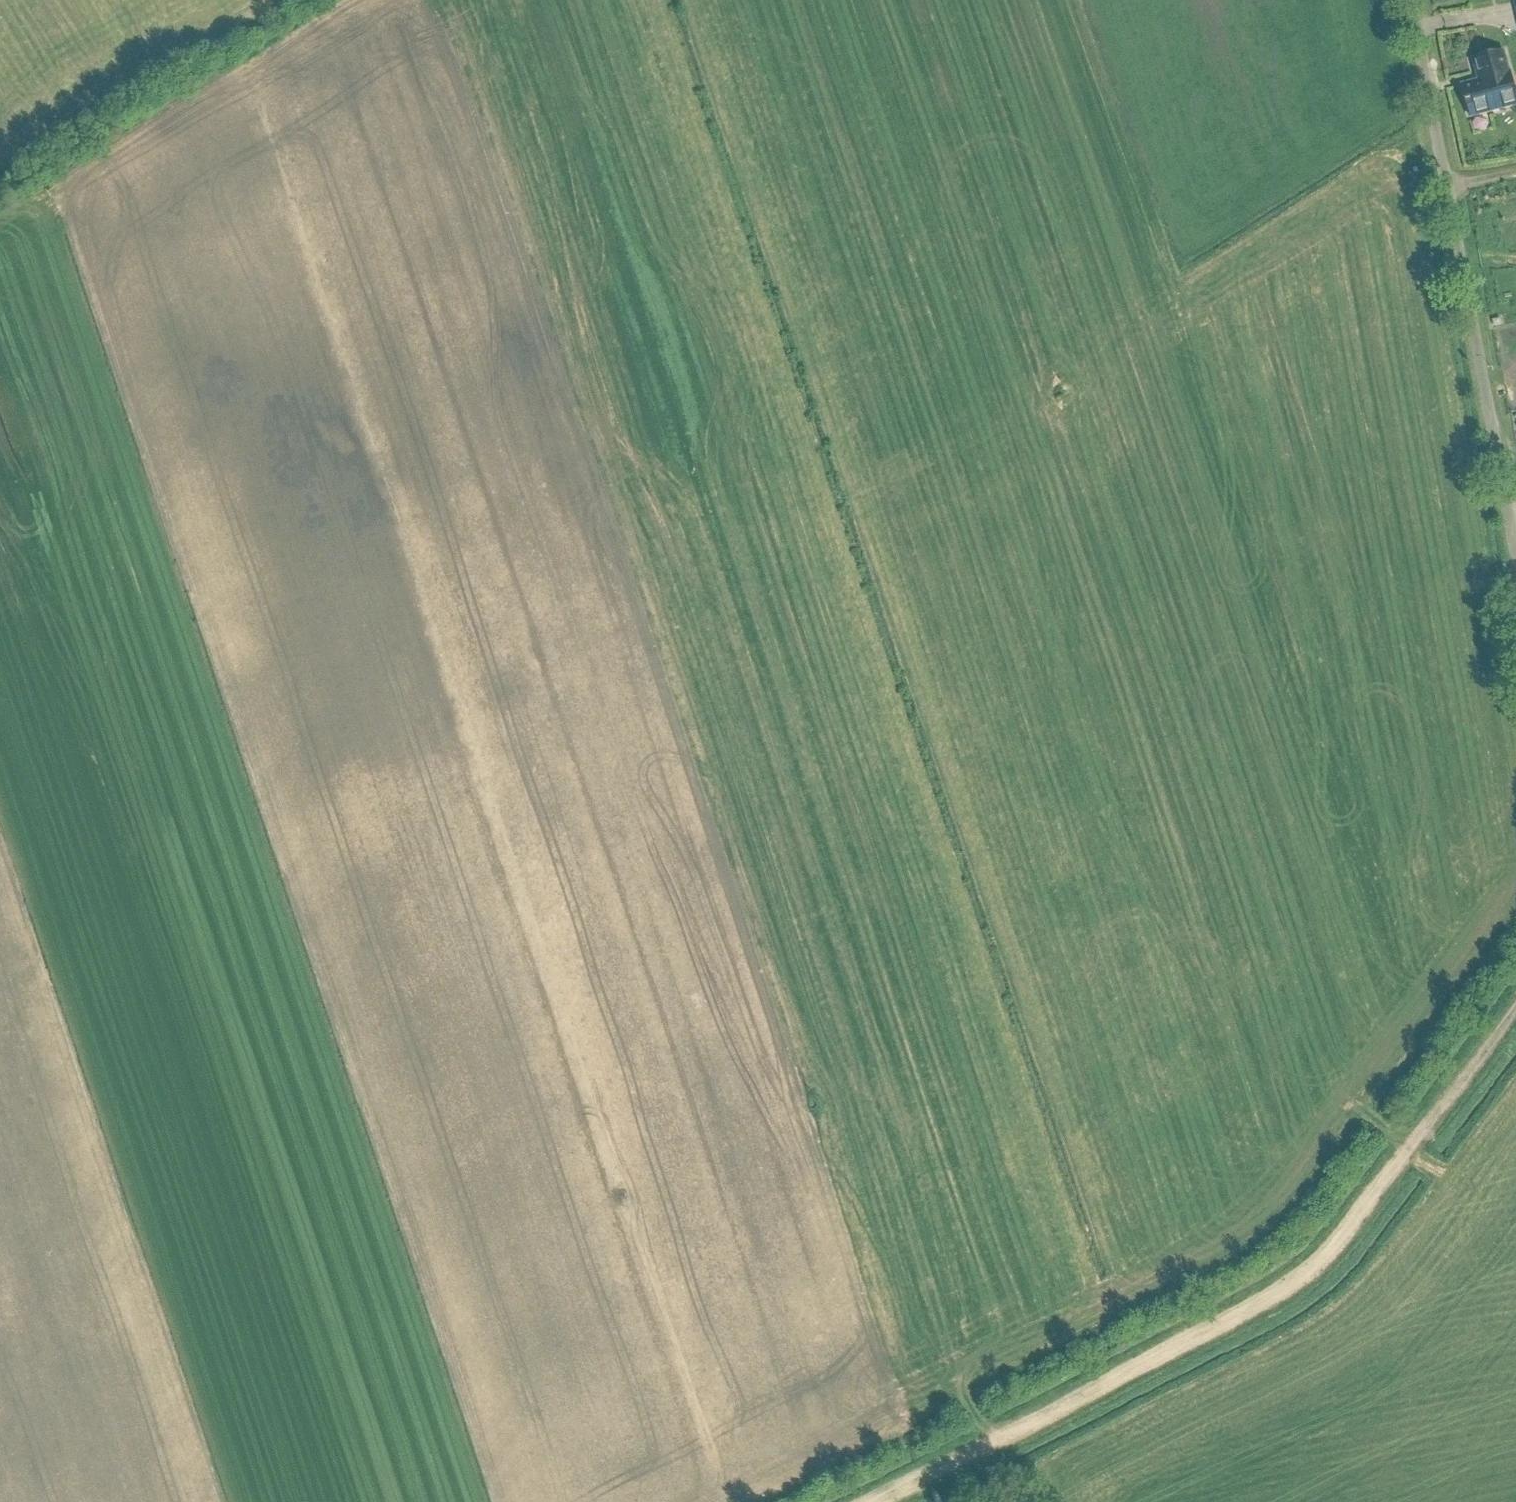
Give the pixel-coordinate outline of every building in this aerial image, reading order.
[(1515,107),(1515,90),(1506,53),(1483,58),(1489,80),(1464,86),(1473,118),(1515,107)]
